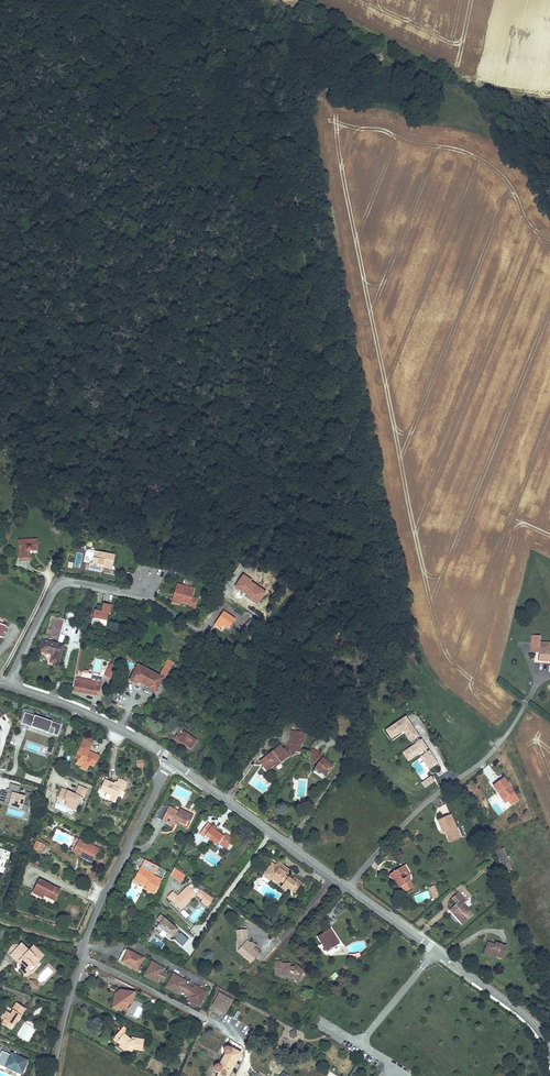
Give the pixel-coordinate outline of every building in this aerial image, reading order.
[(60,530),(53,526),(51,530),(58,534),(60,530)] [(29,551),(32,551),(31,549),(38,548),(37,539),(18,540),(19,559),(30,558),(29,551)] [(88,563),(90,563),(92,564),(95,551),(89,550),(87,551),(86,555),(87,557),(89,557),(88,563)] [(88,570),(102,572),(103,567),(103,564),(113,566),(115,555),(95,551),(92,564),(90,563),(88,570)] [(189,607),(194,608),(197,599),(192,597),(194,589),(177,585),(175,593),(175,594),(174,598),(173,598),(172,602),(180,604),(181,602),(190,604),(189,607)] [(94,611),(91,626),(99,628),(99,625),(100,620),(107,622),(108,614),(110,615),(111,606),(103,604),(102,610),(101,613),(94,611)] [(67,612),(64,622),(71,624),(74,613),(67,612)] [(223,625),(228,629),(235,620),(224,612),(217,621),(223,625)] [(53,654),(51,662),(58,664),(63,646),(57,644),(65,620),(51,616),(44,641),(43,640),(40,651),(53,654)] [(252,618),(250,621),(256,627),(255,627),(256,627),(259,624),(258,624),(252,618)] [(246,632),(248,634),(253,630),(255,627),(256,627),(250,621),(242,629),(246,632)] [(243,635),(249,641),(256,633),(253,630),(248,634),(246,632),(243,635)] [(538,661),(544,661),(547,661),(547,662),(549,662),(549,649),(540,649),(540,643),(540,636),(532,636),(531,652),(539,653),(538,661)] [(130,680),(155,694),(163,679),(164,679),(173,663),(167,660),(159,676),(145,669),(142,667),(138,665),(130,680)] [(104,675),(112,679),(118,668),(110,664),(104,675)] [(74,692),(98,696),(101,683),(76,678),(74,692)] [(21,724),(29,726),(30,724),(32,724),(31,727),(49,733),(50,727),(55,729),(53,734),(58,736),(61,725),(48,720),(47,723),(34,718),(35,716),(25,712),(21,724)] [(386,730),(392,738),(403,730),(411,741),(418,736),(405,717),(386,730)] [(292,731),(289,753),(293,754),(296,752),(299,753),(301,740),(302,732),(292,731)] [(184,744),(191,749),(196,741),(184,732),(182,735),(179,733),(175,739),(182,744),(183,743),(184,744)] [(411,741),(414,746),(421,741),(418,736),(411,741)] [(83,740),(81,745),(89,749),(91,744),(83,740)] [(414,746),(403,753),(408,761),(423,751),(425,754),(421,757),(429,769),(437,763),(429,752),(428,752),(425,749),(426,748),(421,741),(414,746)] [(81,745),(79,749),(81,750),(82,748),(87,750),(85,753),(88,754),(89,752),(89,749),(81,745)] [(262,759),(269,770),(275,765),(280,762),(281,764),(290,756),(284,748),(282,750),(279,746),(272,752),(273,753),(268,756),(268,755),(262,759)] [(99,756),(89,752),(88,754),(85,753),(87,750),(82,748),(81,750),(79,749),(77,753),(82,756),(80,759),(79,759),(77,764),(82,766),(83,763),(85,763),(89,765),(93,767),(95,762),(96,762),(99,756)] [(319,771),(325,776),(332,766),(322,759),(323,757),(313,749),(308,756),(318,763),(315,768),(319,771)] [(322,759),(332,766),(334,764),(323,757),(322,759)] [(259,761),(267,771),(269,770),(262,759),(259,761)] [(493,786),(498,792),(499,791),(505,799),(513,793),(507,786),(509,785),(504,778),(493,786)] [(422,783),(425,787),(430,784),(428,781),(429,780),(428,779),(422,783)] [(119,795),(121,791),(119,790),(120,787),(114,784),(105,780),(101,791),(106,793),(105,797),(114,801),(117,794),(119,795)] [(119,790),(121,791),(123,791),(125,787),(117,783),(115,782),(114,784),(120,787),(119,790)] [(9,790),(8,792),(6,792),(1,791),(0,796),(0,802),(21,808),(22,805),(28,806),(32,794),(25,792),(24,797),(18,795),(20,787),(10,784),(9,790)] [(64,805),(76,810),(82,795),(85,796),(88,788),(78,785),(75,792),(61,787),(57,797),(66,800),(64,805)] [(163,805),(157,818),(172,826),(174,822),(175,820),(180,822),(185,825),(188,820),(190,822),(193,816),(179,810),(178,812),(177,814),(172,812),(174,810),(168,807),(168,808),(163,805)] [(446,833),(450,842),(460,838),(456,829),(451,815),(438,820),(442,831),(444,830),(446,829),(447,832),(446,833)] [(208,823),(200,834),(208,840),(210,839),(218,845),(219,843),(226,849),(233,840),(225,834),(224,835),(223,836),(221,835),(216,831),(217,829),(213,826),(213,827),(208,823)] [(74,850),(79,840),(76,838),(70,849),(74,850)] [(98,849),(79,840),(74,850),(82,855),(81,857),(92,862),(98,849)] [(37,841),(31,852),(39,856),(45,845),(37,841)] [(0,863),(1,861),(0,861),(2,857),(9,859),(13,847),(0,843),(0,863)] [(497,851),(505,871),(512,869),(504,849),(497,851)] [(158,866),(145,860),(134,880),(146,886),(145,889),(154,894),(161,880),(153,876),(158,866)] [(291,891),(294,893),(302,883),(294,877),(292,880),(288,877),(287,879),(284,877),(285,875),(289,870),(278,862),(275,865),(272,863),(268,868),(272,870),(268,875),(272,877),(271,879),(278,885),(281,881),(284,884),(281,887),(289,893),(291,891)] [(404,865),(402,867),(405,872),(407,876),(408,876),(410,875),(404,865)] [(407,876),(402,879),(400,875),(405,872),(402,867),(395,871),(393,871),(393,872),(389,875),(392,880),(394,878),(400,887),(401,886),(403,890),(407,891),(412,888),(413,885),(408,876),(407,876)] [(181,882),(186,874),(174,868),(169,876),(181,882)] [(268,868),(262,876),(270,881),(271,879),(272,877),(268,875),(272,870),(268,868)] [(60,890),(39,880),(33,893),(43,898),(44,895),(55,901),(60,890)] [(167,897),(181,910),(196,894),(197,894),(196,895),(202,899),(201,901),(208,906),(213,899),(193,885),(189,888),(188,887),(178,897),(172,892),(167,897)] [(452,898),(457,903),(460,901),(463,904),(462,905),(465,909),(467,907),(464,904),(466,902),(458,893),(452,898)] [(456,911),(453,913),(459,921),(460,920),(463,923),(473,914),(467,907),(465,909),(462,905),(463,904),(460,901),(457,903),(453,907),(456,911)] [(160,923),(156,928),(161,932),(163,930),(167,934),(166,935),(170,939),(173,935),(176,938),(174,940),(182,946),(188,939),(181,933),(180,934),(177,931),(178,930),(161,915),(156,920),(160,923)] [(237,930),(237,939),(246,938),(246,930),(237,930)] [(318,937),(327,951),(336,946),(332,940),(331,938),(334,936),(329,930),(318,937)] [(237,952),(244,958),(245,957),(238,951),(247,941),(246,938),(237,939),(236,942),(237,952)] [(247,941),(238,951),(245,957),(251,962),(259,954),(252,948),(254,947),(255,945),(252,943),(249,943),(247,941)] [(497,957),(503,959),(507,946),(495,943),(495,945),(487,942),(486,948),(490,949),(489,953),(497,955),(497,957)] [(20,945),(12,954),(19,961),(17,963),(17,966),(20,967),(20,969),(24,973),(24,976),(27,976),(30,974),(30,970),(29,969),(33,965),(34,966),(37,966),(39,964),(39,960),(44,956),(34,946),(29,951),(21,944),(20,945)] [(13,945),(10,949),(10,956),(17,963),(19,961),(12,954),(20,945),(13,945)] [(484,953),(497,957),(497,955),(489,953),(490,949),(486,948),(484,953)] [(122,962),(137,970),(143,958),(135,954),(134,955),(132,954),(133,953),(128,950),(122,962)] [(152,962),(145,976),(150,979),(151,977),(158,981),(159,979),(163,982),(167,975),(163,972),(164,971),(156,967),(157,965),(152,962)] [(274,962),(274,976),(290,976),(290,978),(293,978),(297,982),(302,977),(301,976),(299,974),(302,971),(296,965),(294,967),(293,968),(290,969),(290,967),(290,964),(282,964),(282,962),(274,962)] [(173,974),(166,987),(172,991),(173,989),(180,992),(180,991),(185,994),(189,986),(184,984),(185,983),(178,979),(179,977),(173,974)] [(37,980),(30,981),(31,990),(39,989),(37,980)] [(189,986),(185,994),(189,996),(188,997),(195,1001),(194,1003),(200,1006),(207,992),(202,990),(201,992),(194,988),(193,989),(189,986)] [(120,1012),(126,1013),(128,1002),(132,1003),(134,993),(125,992),(124,992),(123,991),(121,991),(120,992),(119,995),(115,994),(114,1000),(116,1000),(115,1007),(121,1008),(120,1012)] [(214,1006),(225,1012),(231,1001),(220,995),(214,1006)] [(25,1009),(17,1003),(12,1010),(13,1011),(11,1015),(10,1014),(5,1011),(1,1018),(5,1020),(2,1024),(8,1028),(11,1024),(15,1018),(18,1020),(25,1009)] [(35,1016),(45,1016),(44,1008),(34,1009),(35,1016)] [(255,1020),(259,1012),(251,1008),(247,1016),(255,1020)] [(113,1039),(116,1042),(117,1041),(124,1034),(127,1030),(124,1027),(113,1039)] [(117,1041),(121,1044),(120,1045),(127,1051),(128,1049),(133,1050),(133,1049),(142,1051),(144,1040),(134,1038),(134,1040),(132,1039),(131,1040),(124,1034),(117,1041)] [(241,1053),(228,1047),(226,1047),(224,1048),(224,1050),(224,1052),(224,1053),(225,1053),(225,1054),(219,1065),(218,1065),(217,1065),(215,1066),(214,1067),(214,1068),(214,1070),(215,1071),(216,1072),(219,1073),(217,1075),(228,1075),(241,1053)] [(2,1051),(0,1055),(0,1066),(5,1068),(6,1067),(17,1072),(19,1069),(23,1071),(28,1061),(12,1054),(11,1055),(2,1051)] [(219,1065),(225,1054),(225,1053),(224,1053),(224,1052),(217,1065),(218,1065),(219,1065)]
